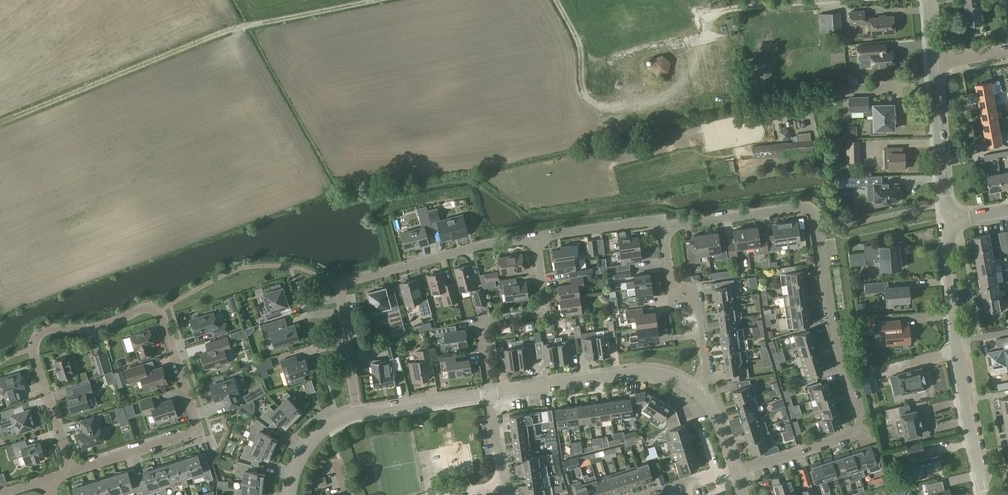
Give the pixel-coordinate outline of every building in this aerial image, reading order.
[(980,0),(964,0),(965,6),(967,6),(969,24),(983,22),(980,0)] [(849,11),(850,25),(870,24),(871,34),(894,32),(893,16),(877,17),(870,18),(870,17),(865,17),(864,10),(849,11)] [(840,30),(838,12),(824,13),(825,31),(840,30)] [(886,52),(885,44),(857,47),(858,57),(871,56),(872,67),(879,66),(879,68),(886,67),(886,66),(894,65),(893,51),(886,52)] [(647,74),(664,74),(664,57),(648,56),(647,74)] [(979,96),(994,94),(992,81),(977,84),(979,96)] [(981,109),(996,106),(994,94),(979,96),(981,109)] [(873,118),(894,118),(894,114),(895,114),(894,113),(893,113),(893,104),(873,105),(867,105),(867,97),(849,98),(850,111),(867,110),(867,115),(873,114),(873,118)] [(983,121),(998,118),(996,106),(981,109),(983,121)] [(873,118),(873,122),(870,123),(871,134),(886,133),(886,129),(894,129),(893,120),(895,120),(895,119),(894,119),(894,118),(873,118)] [(985,133),(1001,131),(998,118),(983,121),(985,133)] [(843,124),(843,136),(854,135),(853,123),(843,124)] [(1001,131),(985,133),(988,146),(1003,143),(1001,131)] [(812,150),(812,140),(752,146),(753,157),(812,150)] [(847,141),(848,161),(860,161),(859,141),(847,141)] [(905,165),(904,164),(906,164),(906,158),(904,158),(904,153),(902,153),(902,148),(896,148),(896,149),(891,149),(891,148),(888,148),(888,153),(883,153),(884,168),(889,168),(889,169),(897,169),(897,165),(905,165)] [(997,152),(984,154),(985,160),(985,161),(998,158),(998,157),(997,152)] [(983,160),(976,162),(978,172),(979,173),(985,172),(983,160)] [(990,191),(1003,189),(1000,173),(988,175),(990,191)] [(854,176),(854,185),(869,185),(869,190),(867,190),(868,200),(874,200),(874,202),(882,202),(883,202),(889,202),(889,201),(898,201),(898,199),(900,199),(900,192),(898,192),(898,183),(888,183),(888,182),(882,183),(882,184),(871,184),(871,176),(854,176)] [(428,212),(432,225),(438,223),(443,239),(457,235),(457,237),(467,234),(462,216),(440,222),(437,209),(428,212)] [(432,225),(428,212),(427,210),(418,212),(420,220),(422,220),(424,227),(401,233),(405,249),(419,245),(420,247),(429,244),(425,233),(433,231),(432,225)] [(785,223),(788,243),(799,241),(800,248),(806,247),(804,230),(798,231),(797,221),(785,223)] [(788,243),(785,223),(773,224),(775,245),(768,246),(769,251),(781,249),(780,244),(788,243)] [(757,227),(745,228),(747,247),(754,246),(755,255),(769,253),(769,251),(768,246),(767,237),(759,238),(757,227)] [(736,249),(747,247),(745,228),(733,230),(735,242),(727,243),(729,258),(737,257),(736,249)] [(705,234),(707,254),(716,253),(717,260),(727,258),(726,245),(720,246),(718,232),(705,234)] [(694,248),(687,249),(690,264),(701,262),(700,255),(707,254),(705,234),(693,236),(694,248)] [(975,250),(993,246),(990,234),(973,237),(975,250)] [(620,251),(640,248),(638,237),(631,238),(631,237),(618,238),(620,251)] [(603,238),(596,239),(598,254),(605,253),(603,238)] [(596,239),(587,240),(589,256),(598,254),(596,239)] [(849,253),(850,265),(866,264),(865,259),(874,258),(874,261),(880,261),(881,270),(901,268),(900,259),(903,259),(902,242),(903,242),(903,241),(898,242),(890,243),(890,244),(890,245),(879,246),(879,248),(876,248),(876,244),(864,245),(865,252),(849,253)] [(561,249),(553,250),(554,261),(574,258),(572,245),(561,247),(561,249)] [(977,262),(995,259),(993,246),(975,250),(977,262)] [(620,251),(622,264),(635,262),(634,261),(642,260),(640,248),(620,251)] [(522,254),(498,257),(500,273),(524,270),(522,254)] [(574,258),(554,261),(556,271),(564,269),(564,272),(576,270),(578,270),(581,270),(579,257),(574,258)] [(979,274),(997,271),(995,259),(977,262),(979,274)] [(469,264),(455,268),(461,291),(476,287),(474,279),(473,279),(469,264)] [(841,275),(838,264),(830,266),(832,277),(841,275)] [(787,284),(803,282),(802,277),(805,277),(804,271),(794,272),(793,266),(781,268),(782,274),(780,274),(782,285),(787,284)] [(581,270),(578,270),(579,276),(582,276),(593,274),(592,268),(581,270)] [(619,270),(614,271),(615,278),(631,276),(630,269),(619,270)] [(982,286),(999,283),(997,271),(979,274),(982,286)] [(446,285),(442,272),(428,276),(432,293),(443,290),(447,304),(457,301),(452,283),(446,285)] [(485,274),(479,275),(481,282),(486,281),(499,279),(498,272),(485,274)] [(628,289),(651,285),(649,274),(633,276),(634,280),(628,281),(629,288),(627,289),(628,289)] [(571,284),(558,286),(560,299),(579,296),(578,289),(584,288),(582,276),(579,276),(570,277),(571,284)] [(516,277),(499,280),(501,293),(505,293),(506,301),(528,298),(526,281),(517,283),(516,277)] [(407,282),(401,284),(406,304),(422,300),(416,279),(407,281),(407,282)] [(713,300),(716,300),(716,299),(732,297),(737,296),(736,285),(734,286),(733,280),(721,281),(722,288),(714,289),(715,293),(712,293),(713,300)] [(788,295),(805,293),(803,282),(787,284),(788,295)] [(864,283),(865,293),(871,293),(871,290),(882,289),(882,282),(864,283)] [(984,298),(1001,295),(999,283),(982,286),(984,298)] [(266,303),(259,306),(262,314),(263,313),(265,320),(282,315),(280,308),(288,305),(285,296),(284,296),(280,284),(272,286),(273,290),(263,293),(266,303)] [(651,285),(628,289),(628,295),(629,306),(641,304),(640,299),(653,297),(651,285)] [(885,287),(887,307),(898,306),(897,302),(909,301),(909,298),(911,298),(910,289),(908,289),(908,285),(885,287)] [(368,292),(369,295),(368,297),(369,301),(371,302),(373,311),(386,308),(393,336),(405,333),(398,304),(390,306),(385,287),(368,292)] [(487,304),(482,288),(473,291),(477,307),(487,304)] [(754,299),(755,305),(760,304),(758,293),(751,294),(752,299),(754,299)] [(785,306),(806,303),(805,293),(788,295),(784,296),(785,306)] [(1001,295),(984,298),(986,311),(1004,308),(1001,295)] [(239,310),(234,296),(226,298),(231,313),(239,310)] [(579,296),(560,299),(561,311),(573,309),(574,315),(587,314),(586,307),(581,308),(579,296)] [(616,297),(610,297),(611,310),(618,309),(616,297)] [(716,299),(716,300),(717,310),(734,308),(732,297),(716,299)] [(422,316),(431,313),(428,301),(422,303),(424,308),(420,310),(422,316)] [(787,317),(808,314),(806,303),(785,306),(787,317)] [(637,328),(657,325),(655,312),(644,314),(643,307),(625,309),(626,317),(627,316),(627,322),(636,321),(637,328)] [(719,321),(735,318),(743,317),(742,311),(735,313),(734,308),(717,310),(719,321)] [(193,317),(193,319),(190,320),(195,335),(212,330),(213,336),(229,331),(226,323),(218,326),(214,312),(199,317),(197,316),(193,317)] [(810,313),(808,314),(787,317),(788,328),(809,325),(809,320),(811,320),(810,313)] [(874,317),(862,318),(863,326),(875,325),(874,317)] [(720,331),(737,329),(735,318),(719,321),(720,331)] [(283,327),(281,319),(264,325),(268,337),(274,335),(278,347),(299,340),(294,325),(287,327),(286,327),(284,326),(283,327)] [(909,326),(902,326),(902,319),(880,321),(881,334),(885,334),(886,344),(910,342),(909,326)] [(608,329),(595,331),(596,336),(599,356),(610,355),(609,348),(611,347),(609,337),(615,336),(613,320),(607,321),(608,329)] [(573,325),(575,336),(575,337),(581,336),(583,351),(585,351),(586,358),(599,356),(596,336),(595,331),(581,333),(580,324),(573,325)] [(456,331),(455,325),(435,328),(436,336),(444,334),(446,348),(467,345),(466,336),(465,330),(456,331)] [(638,334),(629,335),(630,341),(629,341),(631,348),(648,346),(647,339),(659,338),(657,325),(637,328),(638,334)] [(737,329),(720,331),(722,342),(745,339),(744,328),(737,329)] [(348,330),(350,338),(358,336),(357,329),(348,330)] [(150,330),(131,336),(135,349),(137,349),(138,352),(140,360),(154,356),(150,344),(154,343),(150,330)] [(792,348),(797,346),(813,341),(816,340),(814,334),(811,334),(809,330),(793,335),(795,341),(791,343),(792,348)] [(561,337),(555,337),(555,340),(558,362),(571,360),(570,353),(577,352),(575,337),(575,336),(568,337),(568,340),(561,341),(561,337)] [(211,342),(213,350),(201,354),(202,357),(201,359),(203,365),(204,366),(205,369),(217,365),(217,366),(228,363),(224,350),(231,348),(227,337),(211,342)] [(723,352),(747,349),(745,339),(722,342),(723,352)] [(546,364),(558,362),(555,340),(549,340),(549,343),(543,344),(543,341),(536,342),(538,357),(545,356),(546,364)] [(796,357),(800,356),(816,351),(813,341),(797,346),(798,351),(794,352),(796,357)] [(529,346),(516,348),(519,367),(532,366),(531,359),(538,358),(538,357),(536,342),(528,343),(529,346)] [(397,356),(393,344),(387,346),(390,358),(397,356)] [(503,346),(496,347),(498,363),(505,362),(506,369),(519,367),(516,348),(503,349),(503,346)] [(767,347),(760,348),(761,358),(770,357),(767,347)] [(1007,371),(1007,366),(1004,348),(987,352),(990,373),(1007,371)] [(426,364),(431,363),(429,349),(417,351),(419,357),(415,358),(416,361),(409,362),(413,382),(428,379),(426,364)] [(747,349),(723,352),(725,363),(741,361),(748,360),(747,349)] [(803,366),(819,361),(816,351),(800,356),(803,366)] [(111,370),(105,352),(93,356),(99,374),(111,370)] [(456,361),(455,354),(439,356),(440,364),(447,363),(449,378),(471,374),(469,359),(456,361)] [(297,355),(281,361),(284,371),(289,370),(293,383),(305,379),(303,373),(309,371),(305,359),(299,361),(297,355)] [(68,356),(55,360),(61,379),(74,375),(68,356)] [(266,369),(273,366),(270,358),(256,362),(261,378),(269,376),(266,369)] [(391,359),(371,362),(373,373),(372,374),(373,387),(395,384),(393,370),(392,371),(391,359)] [(819,361),(803,366),(800,367),(805,384),(817,380),(815,374),(823,372),(821,367),(824,367),(822,360),(819,361)] [(743,369),(741,361),(725,363),(722,363),(723,370),(726,370),(726,374),(734,373),(735,379),(749,378),(747,368),(743,369)] [(146,372),(143,364),(125,370),(129,382),(141,378),(143,384),(146,383),(148,389),(158,386),(158,384),(167,382),(162,367),(146,372)] [(899,373),(898,374),(898,375),(902,392),(902,393),(903,393),(925,388),(926,388),(926,387),(921,369),(922,369),(921,368),(920,368),(899,373)] [(116,379),(124,376),(122,370),(113,372),(116,379)] [(865,393),(866,393),(878,390),(873,371),(862,373),(860,374),(865,393)] [(4,384),(3,385),(1,386),(4,394),(5,394),(8,405),(22,400),(19,392),(18,392),(17,390),(24,387),(20,372),(2,378),(4,384)] [(234,378),(211,386),(216,401),(225,398),(226,402),(225,402),(227,409),(240,405),(236,394),(239,393),(234,378)] [(305,381),(309,393),(315,391),(312,379),(305,381)] [(738,389),(732,391),(736,402),(752,396),(756,395),(753,384),(751,385),(749,379),(735,381),(738,389)] [(73,388),(75,394),(67,397),(72,413),(90,408),(87,397),(93,395),(89,382),(73,388)] [(828,383),(822,385),(821,382),(808,386),(812,399),(815,398),(831,393),(828,383)] [(652,415),(661,400),(652,394),(651,395),(645,391),(635,392),(637,405),(637,409),(643,408),(652,415)] [(279,406),(293,420),(302,412),(296,406),(291,401),(294,398),(287,392),(283,396),(286,398),(279,406)] [(631,406),(637,405),(635,392),(629,393),(630,398),(619,400),(621,416),(623,416),(624,418),(624,419),(625,419),(625,420),(626,420),(627,420),(630,420),(631,419),(632,418),(632,417),(632,415),(633,415),(631,406)] [(813,411),(819,409),(835,404),(831,393),(815,398),(818,405),(812,407),(813,411)] [(752,396),(736,402),(739,412),(755,407),(759,405),(756,395),(752,396)] [(34,398),(25,400),(26,408),(36,405),(34,398)] [(154,405),(152,398),(140,402),(144,414),(151,412),(153,414),(157,424),(170,420),(169,417),(177,414),(172,399),(154,405)] [(611,418),(621,416),(619,400),(609,401),(611,418)] [(667,423),(679,419),(676,411),(676,410),(670,407),(671,406),(661,400),(652,415),(662,420),(664,417),(665,418),(667,423)] [(605,419),(611,418),(609,401),(598,403),(601,426),(605,425),(605,419)] [(775,411),(785,408),(783,401),(773,404),(775,411)] [(587,404),(590,421),(596,420),(597,427),(601,426),(598,403),(587,404)] [(576,406),(578,423),(590,421),(587,404),(576,406)] [(822,419),(838,414),(835,404),(819,409),(822,419)] [(123,406),(115,409),(117,416),(125,413),(123,406)] [(285,428),(293,420),(279,406),(274,410),(270,406),(260,416),(271,424),(275,419),(279,423),(280,423),(285,428)] [(566,407),(568,424),(574,423),(575,430),(579,429),(578,423),(576,406),(566,407)] [(915,410),(900,414),(898,406),(885,410),(888,422),(901,419),(905,437),(921,434),(919,425),(920,425),(919,419),(917,419),(915,410)] [(12,407),(0,411),(0,424),(1,428),(14,424),(17,433),(35,427),(29,409),(15,414),(12,407)] [(555,409),(558,429),(569,428),(568,424),(566,407),(555,409)] [(755,407),(739,412),(742,422),(758,417),(755,407)] [(510,416),(511,427),(528,425),(535,424),(535,423),(541,422),(540,411),(526,413),(510,416)] [(838,414),(822,419),(818,421),(821,431),(841,425),(838,414)] [(83,428),(84,431),(78,433),(83,448),(103,441),(99,427),(97,427),(94,417),(81,421),(83,428)] [(727,418),(729,431),(738,430),(735,417),(727,418)] [(758,417),(742,422),(745,432),(767,425),(766,421),(760,423),(758,417)] [(255,441),(273,450),(278,439),(271,436),(271,435),(266,433),(269,427),(256,419),(250,432),(257,435),(255,441)] [(667,431),(664,434),(666,440),(688,433),(685,424),(681,425),(679,419),(667,423),(669,429),(669,430),(667,431)] [(549,427),(550,432),(555,432),(553,421),(549,422),(547,422),(547,428),(549,427)] [(511,427),(513,438),(536,434),(535,429),(535,424),(528,425),(511,427)] [(767,425),(745,432),(748,442),(764,437),(763,432),(769,430),(767,425)] [(536,434),(513,438),(514,448),(531,446),(530,439),(537,438),(537,439),(545,438),(544,433),(536,434)] [(688,433),(666,440),(670,451),(675,450),(691,444),(688,433)] [(764,437),(748,442),(752,453),(770,448),(772,453),(779,451),(777,447),(775,446),(773,447),(770,436),(764,437)] [(12,446),(6,448),(10,459),(15,458),(24,455),(26,464),(45,458),(40,443),(28,447),(25,439),(11,444),(12,446)] [(581,440),(570,442),(572,450),(572,455),(583,452),(581,440)] [(268,460),(273,450),(255,441),(252,447),(247,444),(240,457),(254,461),(257,456),(261,457),(268,460)] [(907,447),(909,456),(916,455),(925,452),(923,443),(907,447)] [(679,460),(695,455),(691,444),(675,450),(679,460)] [(881,469),(874,446),(872,447),(871,445),(852,451),(852,453),(858,470),(861,478),(865,477),(862,468),(868,467),(870,472),(881,469)] [(516,458),(539,455),(539,450),(535,451),(532,451),(531,446),(514,448),(516,458)] [(849,452),(842,454),(850,482),(855,480),(852,472),(858,470),(852,453),(850,454),(849,452)] [(192,475),(194,479),(205,476),(206,479),(213,477),(208,461),(201,464),(198,454),(197,455),(196,454),(188,455),(187,455),(188,457),(187,458),(192,475)] [(846,483),(850,482),(842,454),(834,457),(835,459),(832,459),(831,457),(831,458),(837,476),(843,474),(846,483)] [(515,470),(545,466),(544,455),(539,456),(539,455),(516,458),(516,459),(523,458),(524,463),(515,464),(515,470)] [(699,461),(698,462),(696,455),(695,455),(679,460),(675,462),(680,478),(689,475),(688,470),(701,465),(699,461)] [(938,456),(917,461),(920,474),(941,469),(938,456)] [(576,473),(582,471),(578,457),(562,461),(565,470),(574,468),(576,473)] [(177,461),(176,461),(183,482),(184,485),(188,484),(186,477),(192,475),(187,458),(182,459),(181,458),(177,459),(177,460),(177,461)] [(840,485),(837,476),(831,458),(824,460),(824,462),(821,463),(821,461),(827,480),(833,478),(836,486),(840,485)] [(166,464),(165,465),(171,484),(173,489),(177,487),(176,485),(183,482),(176,461),(171,463),(171,462),(167,463),(166,463),(166,464)] [(243,482),(264,484),(265,473),(257,472),(257,471),(252,471),(252,465),(238,461),(237,461),(236,475),(244,476),(243,482)] [(830,491),(827,480),(821,461),(813,463),(814,465),(810,466),(816,483),(822,481),(826,492),(830,491)] [(648,463),(638,466),(643,482),(644,484),(647,482),(647,483),(654,481),(653,479),(648,463)] [(155,468),(154,468),(161,489),(162,492),(166,491),(165,486),(171,484),(165,465),(160,466),(160,465),(156,466),(155,467),(155,468)] [(139,483),(141,489),(143,494),(144,494),(161,489),(154,468),(153,468),(153,466),(152,466),(144,469),(144,470),(145,471),(143,472),(146,481),(139,483)] [(526,479),(547,476),(545,466),(515,470),(516,474),(525,473),(526,479)] [(627,469),(632,485),(643,482),(638,466),(627,469)] [(804,486),(811,483),(806,467),(799,469),(804,486)] [(622,488),(632,485),(627,469),(617,472),(622,488)] [(116,474),(121,491),(123,494),(124,494),(141,489),(139,483),(137,477),(130,480),(127,470),(126,471),(126,470),(117,471),(116,471),(117,473),(116,474)] [(612,492),(622,488),(617,472),(607,476),(612,492)] [(774,477),(776,483),(773,484),(774,487),(772,488),(774,494),(776,494),(793,490),(790,479),(789,479),(787,473),(774,477)] [(105,477),(111,494),(116,494),(115,493),(121,491),(116,474),(111,475),(111,474),(107,476),(107,475),(106,476),(106,477),(105,477)] [(586,482),(590,494),(601,494),(596,479),(595,475),(589,477),(588,474),(584,476),(586,482)] [(869,487),(883,482),(881,475),(867,480),(869,487)] [(518,486),(519,491),(527,490),(544,487),(549,486),(548,476),(547,476),(526,479),(527,485),(518,486)] [(612,492),(607,476),(596,479),(601,494),(602,494),(612,492)] [(94,481),(99,494),(108,494),(111,494),(105,477),(100,479),(100,478),(96,479),(95,479),(96,480),(94,481)] [(325,477),(315,480),(317,488),(327,485),(326,482),(325,477)] [(84,484),(87,494),(99,494),(94,481),(89,482),(89,481),(85,482),(84,482),(85,484),(84,484)] [(586,482),(582,484),(581,481),(571,484),(575,494),(576,494),(578,494),(590,494),(586,482)] [(948,490),(944,491),(941,481),(927,485),(929,494),(928,494),(950,494),(948,490)] [(84,484),(83,484),(82,482),(73,484),(74,487),(72,488),(75,494),(87,494),(84,484)] [(243,482),(243,489),(237,488),(236,494),(263,494),(264,484),(243,482)] [(519,491),(519,494),(524,494),(528,494),(553,494),(552,486),(549,486),(544,487),(527,490),(519,491)]
